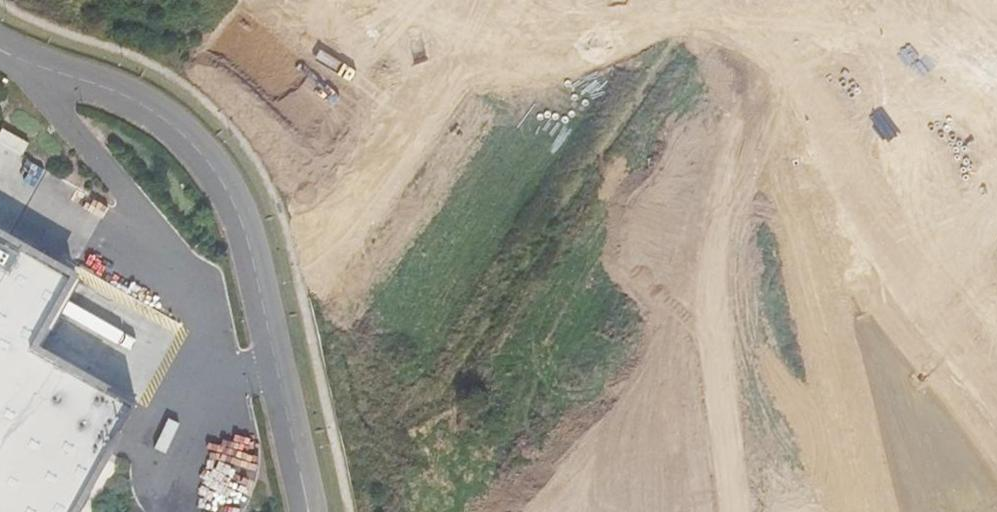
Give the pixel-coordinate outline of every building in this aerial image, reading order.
[(0,237),(0,511),(76,511),(134,409),(31,349),(77,281),(0,237)]
